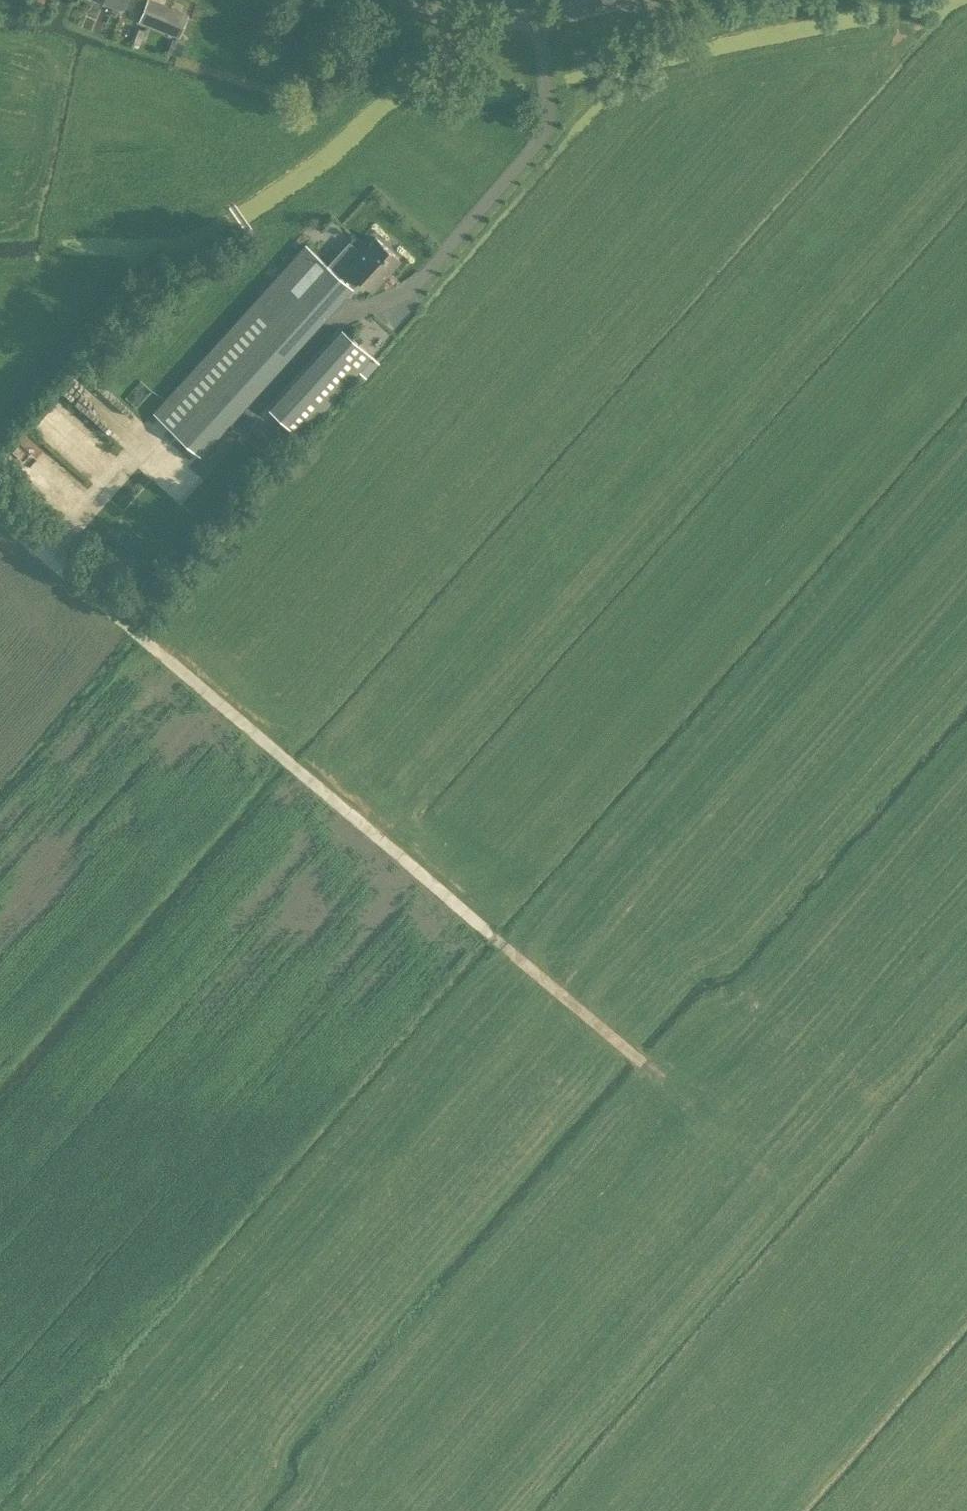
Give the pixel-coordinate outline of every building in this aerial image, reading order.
[(186,14),(151,0),(148,0),(141,18),(178,34),(186,14)] [(130,39),(139,43),(144,30),(135,27),(130,39)] [(172,39),(168,51),(180,56),(185,44),(172,39)] [(305,244),(153,411),(200,453),(360,277),(372,288),(399,258),(375,236),(348,267),(352,271),(344,280),(305,244)] [(341,328),(269,407),(299,435),(359,369),(362,372),(365,374),(377,360),(375,358),(371,355),(341,328)] [(260,419),(251,428),(263,439),(271,431),(260,419)] [(253,435),(247,442),(258,452),(264,446),(253,435)]
